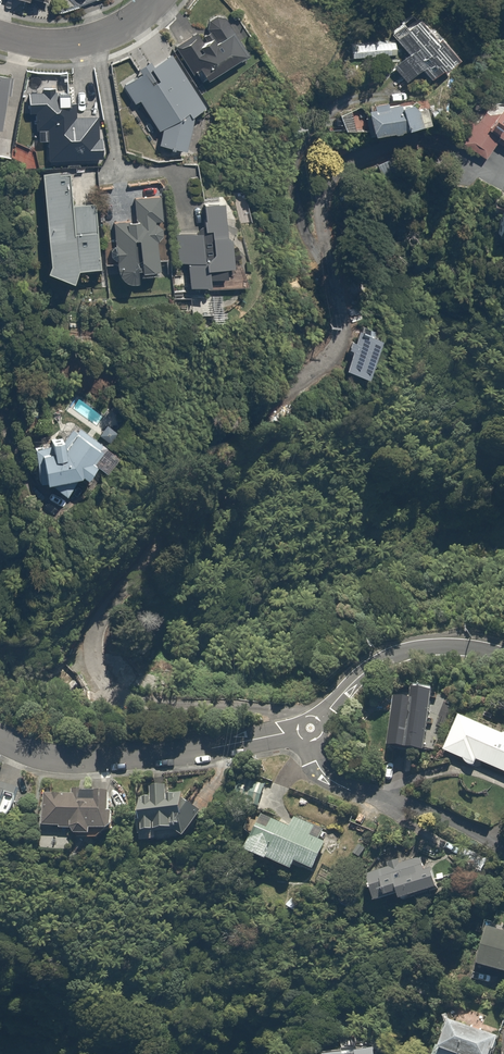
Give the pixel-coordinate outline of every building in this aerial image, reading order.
[(201,33),(180,47),(203,80),(248,49),(227,20),(225,21),(220,14),(198,29),(201,33)] [(135,77),(120,86),(132,104),(140,99),(160,132),(158,143),(182,150),(191,115),(203,108),(171,54),(146,69),(143,64),(132,71),(135,77)] [(12,76),(0,74),(0,110),(12,76)] [(96,138),(96,116),(71,116),(70,93),(62,93),(62,85),(45,86),(45,91),(25,91),(26,113),(35,113),(35,130),(45,130),(46,159),(102,157),(102,138),(96,138)] [(458,138),(484,158),(496,142),(503,148),(503,98),(495,91),(458,138)] [(425,101),(365,110),(368,128),(369,134),(428,125),(425,101)] [(94,169),(40,173),(48,262),(42,271),(70,282),(75,269),(100,268),(94,169)] [(134,221),(111,222),(116,283),(137,281),(137,277),(158,275),(157,251),(161,251),(160,226),(156,226),(156,221),(160,221),(158,196),(133,197),(134,221)] [(491,200),(488,215),(496,216),(493,235),(503,237),(503,203),(491,200)] [(221,235),(220,202),(203,201),(201,226),(191,226),(191,232),(177,232),(176,264),(183,264),(183,277),(170,277),(169,294),(187,295),(186,314),(212,316),(212,289),(247,286),(241,265),(233,265),(233,242),(227,242),(227,235),(221,235)] [(366,375),(377,338),(358,333),(356,338),(351,337),(348,349),(351,350),(345,369),(366,375)] [(118,455),(77,428),(73,432),(64,443),(63,436),(48,437),(49,450),(40,451),(42,483),(48,482),(67,495),(72,487),(77,490),(94,465),(106,473),(118,455)] [(426,754),(434,688),(414,687),(412,702),(394,700),(387,749),(426,754)] [(460,716),(444,753),(474,766),(476,762),(503,775),(503,736),(460,716)] [(265,786),(240,779),(233,804),(258,810),(265,786)] [(145,803),(137,803),(138,839),(190,838),(219,793),(199,780),(186,799),(168,799),(167,789),(152,789),(153,798),(145,798),(145,803)] [(79,797),(44,794),(42,828),(73,830),(72,839),(98,841),(99,833),(116,834),(118,812),(113,812),(113,800),(107,800),(107,792),(79,790),(79,797)] [(7,820),(15,797),(0,791),(0,818),(7,820)] [(312,869),(324,843),(312,838),(316,827),(294,817),(290,826),(272,818),(267,829),(255,824),(244,848),(291,868),(293,861),(312,869)] [(387,869),(365,876),(371,906),(397,898),(399,904),(437,893),(432,873),(427,874),(423,859),(401,865),(400,861),(386,866),(387,869)] [(476,966),(503,973),(503,932),(486,928),(476,966)] [(489,1053),(494,1053),(499,1039),(448,1022),(438,1052),(444,1053),(488,1053),(489,1053)]
